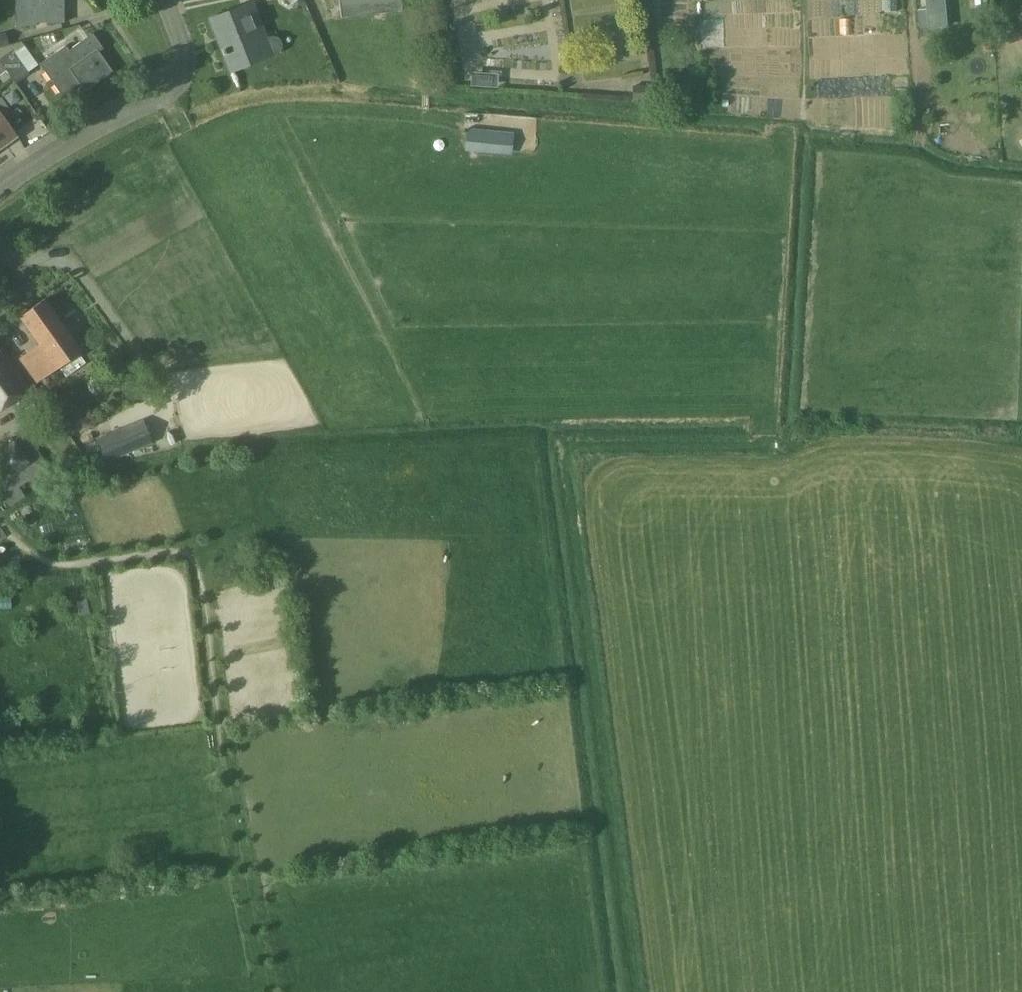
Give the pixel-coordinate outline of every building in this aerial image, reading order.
[(15,26),(36,25),(36,22),(64,22),(63,0),(15,0),(15,26)] [(402,11),(400,0),(340,0),(342,19),(402,11)] [(929,9),(930,27),(930,28),(948,26),(946,0),(928,0),(929,9)] [(270,36),(268,36),(260,39),(246,5),(211,18),(223,47),(222,48),(231,72),(275,54),(277,53),(278,52),(279,51),(280,49),(281,48),(281,46),(281,44),(281,43),(280,41),(279,39),(278,38),(277,37),(275,36),(274,36),(272,36),(270,36)] [(9,44),(6,32),(0,34),(0,47),(9,44)] [(112,71),(99,53),(104,49),(93,32),(71,48),(67,43),(39,63),(62,95),(79,84),(84,91),(112,71)] [(28,71),(12,49),(0,58),(0,60),(16,82),(29,73),(28,71)] [(0,115),(0,149),(16,138),(0,115)] [(513,132),(467,128),(465,150),(511,154),(513,132)] [(81,350),(45,299),(20,316),(40,343),(20,357),(37,381),(81,350)] [(0,346),(0,408),(30,387),(0,346)] [(142,421),(98,439),(107,461),(151,443),(142,421)] [(0,452),(0,486),(7,497),(48,467),(24,434),(0,452)]
